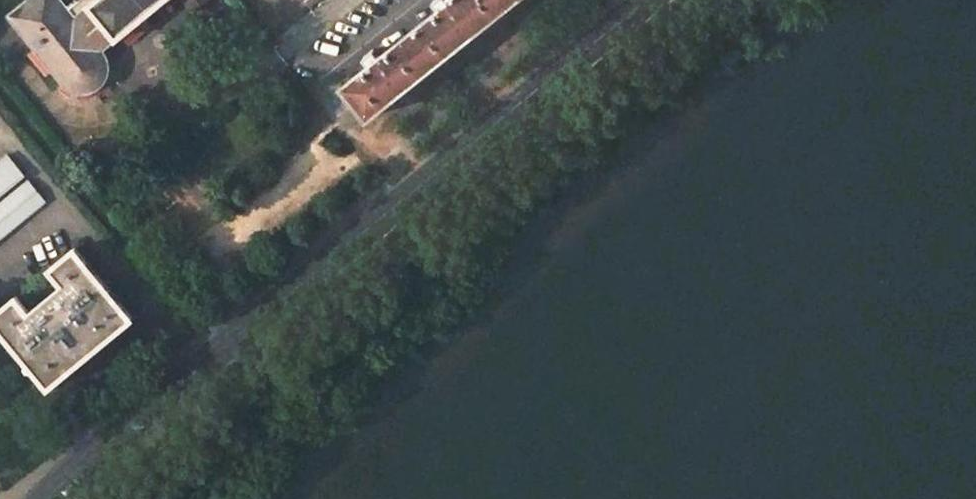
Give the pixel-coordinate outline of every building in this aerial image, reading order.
[(66,8),(60,0),(27,0),(8,15),(64,84),(70,88),(76,91),(82,92),(88,91),(93,89),(100,84),(104,77),(106,74),(107,68),(106,60),(104,54),(100,49),(161,0),(76,0),(66,8)] [(362,58),(363,58),(369,66),(342,88),(366,117),(380,106),(377,103),(414,73),(417,77),(443,56),(440,52),(490,12),(493,16),(512,0),(434,0),(432,2),(439,11),(380,57),(373,49),(362,58)] [(24,176),(7,154),(0,160),(0,196),(24,176)] [(45,201),(27,179),(0,202),(0,238),(45,201)] [(48,386),(132,317),(74,247),(50,268),(62,283),(28,311),(16,296),(0,308),(0,327),(48,386)]
